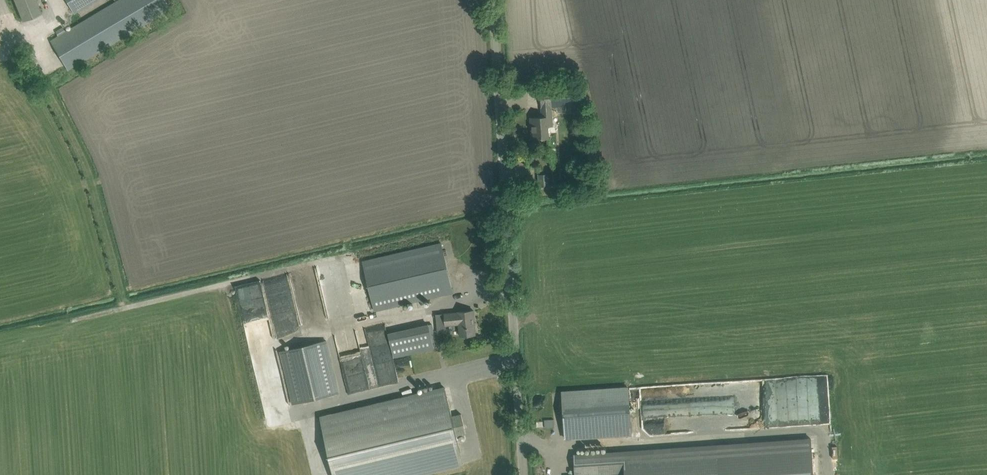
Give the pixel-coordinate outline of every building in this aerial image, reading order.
[(23,20),(42,13),(36,0),(15,0),(23,20)] [(68,70),(170,9),(165,0),(119,0),(51,40),(68,70)] [(73,13),(95,0),(66,0),(73,13)] [(542,117),(531,118),(532,124),(531,124),(531,131),(532,131),(533,139),(553,137),(552,107),(542,108),(542,117)] [(539,187),(550,186),(549,173),(538,174),(539,187)] [(441,243),(432,245),(363,261),(375,311),(453,292),(441,243)] [(259,280),(234,285),(237,299),(258,294),(260,302),(264,301),(259,280)] [(474,310),(464,311),(458,312),(445,313),(446,325),(459,324),(460,336),(476,334),(474,310)] [(432,324),(397,332),(389,334),(394,357),(434,348),(432,342),(436,341),(432,324)] [(281,352),(293,404),(339,393),(326,341),(281,352)] [(828,405),(827,374),(804,375),(805,384),(818,384),(818,391),(818,395),(822,394),(822,406),(828,405)] [(628,387),(562,392),(565,439),(632,434),(628,387)] [(334,474),(414,474),(463,463),(457,436),(466,433),(461,414),(452,416),(445,388),(320,418),(334,474)] [(809,416),(748,416),(748,424),(809,424),(809,416)] [(575,455),(576,474),(813,474),(811,439),(575,455)]
